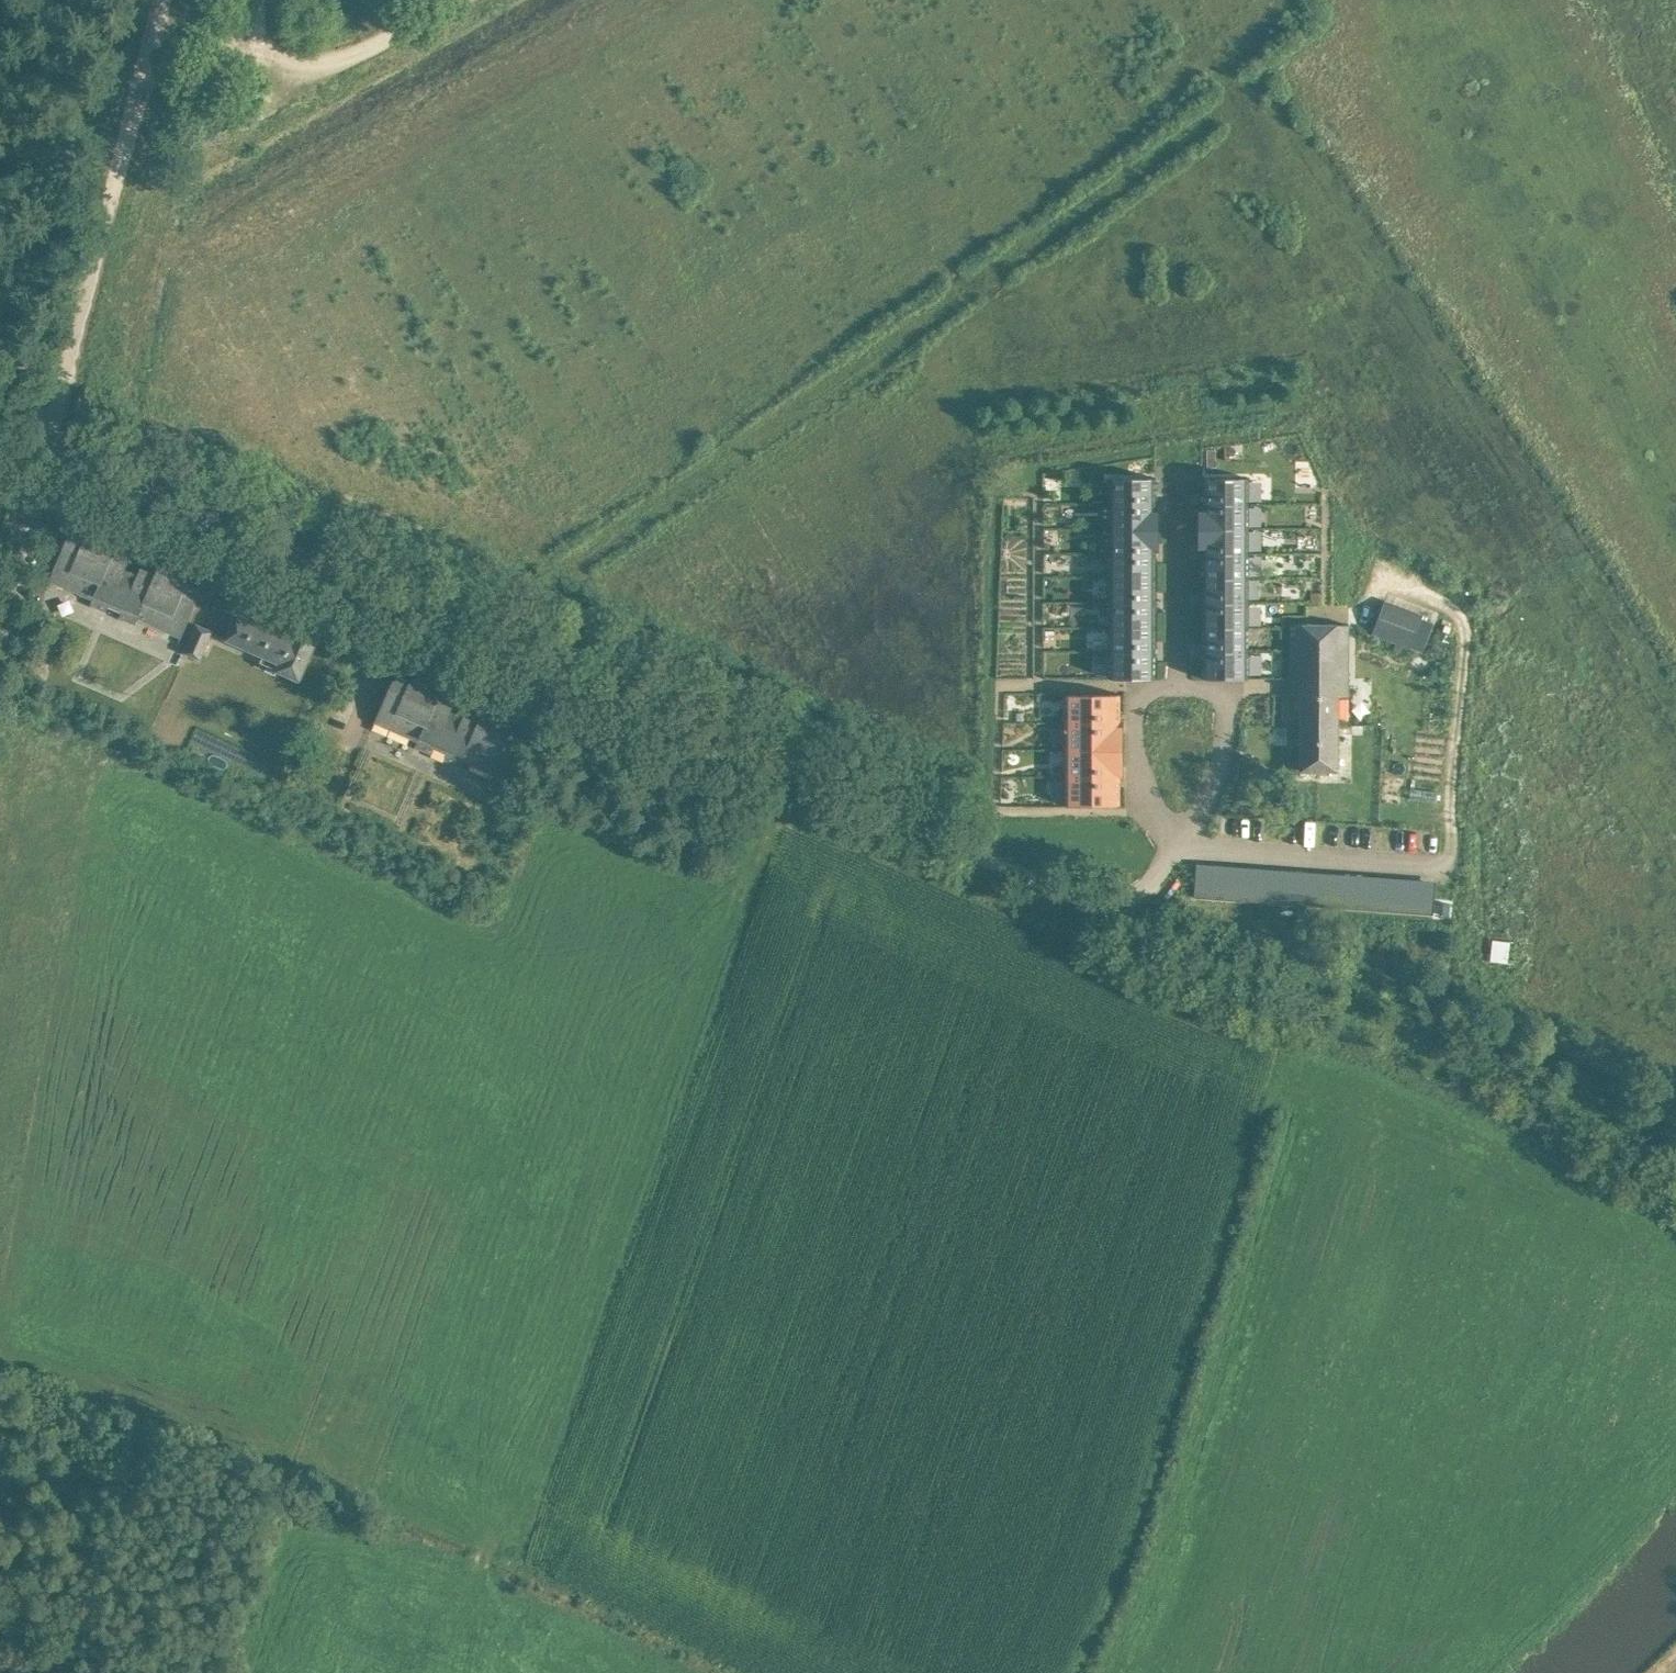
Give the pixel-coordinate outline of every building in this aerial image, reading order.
[(1156,477),(1108,477),(1108,503),(1156,503),(1156,477)] [(1248,477),(1201,477),(1201,503),(1248,503),(1248,477)] [(1156,503),(1108,503),(1108,528),(1156,528),(1156,503)] [(1248,503),(1201,503),(1201,528),(1248,528),(1248,503)] [(1156,528),(1108,528),(1109,552),(1156,552),(1156,528)] [(1248,528),(1201,528),(1201,552),(1248,552),(1248,528)] [(70,532),(49,579),(93,598),(90,603),(106,610),(109,604),(122,610),(119,616),(135,623),(138,617),(182,636),(202,590),(187,583),(189,578),(159,565),(155,574),(140,567),(138,573),(125,568),(127,562),(113,555),(117,547),(86,533),(84,538),(70,532)] [(1156,552),(1109,552),(1109,577),(1156,577),(1156,552)] [(1248,552),(1201,552),(1201,577),(1248,577),(1248,552)] [(1156,577),(1109,577),(1109,602),(1156,602),(1156,577)] [(1248,577),(1201,577),(1201,602),(1249,602),(1248,577)] [(1156,602),(1109,602),(1109,627),(1156,627),(1156,602)] [(1249,602),(1201,602),(1201,627),(1249,627),(1249,602)] [(237,614),(226,639),(281,663),(278,670),(299,679),(319,635),(297,625),(291,638),(275,631),(277,625),(268,621),(265,627),(237,614)] [(1348,621),(1290,621),(1291,643),(1291,695),(1300,695),(1300,770),(1337,770),(1338,693),(1348,693),(1348,621)] [(200,658),(213,631),(197,624),(184,651),(200,658)] [(1156,627),(1109,627),(1109,651),(1156,651),(1156,627)] [(1249,627),(1201,627),(1202,651),(1249,651),(1249,627)] [(1156,651),(1109,651),(1109,677),(1156,677),(1156,651)] [(1249,651),(1202,651),(1202,677),(1249,677),(1249,651)] [(410,680),(395,674),(375,721),(418,740),(415,745),(432,752),(434,747),(447,752),(444,758),(461,765),(463,760),(507,779),(527,732),(512,726),(515,721),(484,707),(480,716),(466,710),(463,716),(450,710),(453,704),(438,698),(442,689),(412,676),(410,680)] [(1120,693),(1064,693),(1064,722),(1120,722),(1120,693)] [(1120,722),(1064,722),(1064,749),(1120,749),(1120,722)] [(1120,749),(1064,749),(1064,776),(1120,776),(1120,749)] [(1120,776),(1064,776),(1064,805),(1120,805),(1120,776)] [(1410,812),(1431,812),(1431,789),(1411,789),(1410,812)] [(1319,828),(1318,849),(1351,851),(1352,830),(1319,828)] [(1197,892),(1197,897),(1209,898),(1209,888),(1198,887),(1197,892)] [(1209,888),(1209,898),(1220,899),(1221,888),(1209,888)] [(1221,888),(1220,899),(1232,900),(1233,889),(1221,888)] [(1233,889),(1232,900),(1244,900),(1245,890),(1233,889)] [(1245,890),(1244,900),(1256,901),(1257,891),(1245,890)] [(1257,891),(1256,901),(1268,902),(1268,892),(1257,891)] [(1268,892),(1268,902),(1280,903),(1280,893),(1268,892)] [(1280,893),(1280,903),(1291,904),(1292,894),(1280,893)] [(1292,894),(1291,904),(1303,905),(1304,894),(1292,894)] [(1304,894),(1303,905),(1315,905),(1316,895),(1304,894)] [(1316,895),(1315,905),(1327,906),(1328,896),(1316,895)] [(1328,896),(1327,906),(1339,907),(1339,897),(1328,896)] [(1339,897),(1339,907),(1351,908),(1351,898),(1339,897)] [(1351,898),(1351,908),(1362,909),(1363,899),(1351,898)] [(1363,899),(1362,909),(1374,910),(1375,899),(1363,899)] [(1375,899),(1374,910),(1386,911),(1387,900),(1375,899)] [(1387,900),(1386,911),(1398,911),(1399,901),(1387,900)] [(1399,901),(1398,911),(1410,912),(1410,902),(1399,901)] [(1410,902),(1410,912),(1421,913),(1422,903),(1410,902)] [(1422,903),(1421,913),(1433,914),(1434,904),(1422,903)]
